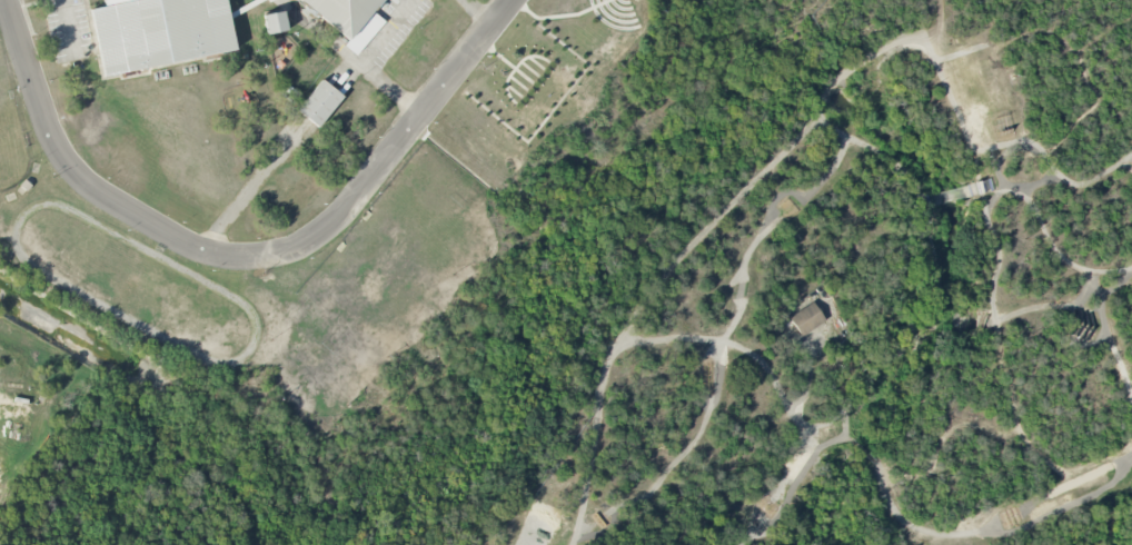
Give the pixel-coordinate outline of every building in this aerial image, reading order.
[(103,7),(90,9),(103,77),(235,50),(225,0),(103,0),(103,7)] [(348,41),(299,0),(381,0),(348,41)] [(264,16),(284,11),(287,30),(267,34),(264,16)] [(297,110),(321,80),(342,97),(318,127),(297,110)] [(788,318),(813,303),(824,321),(801,337),(788,318)] [(0,404),(0,417),(23,422),(26,408),(0,404)]
